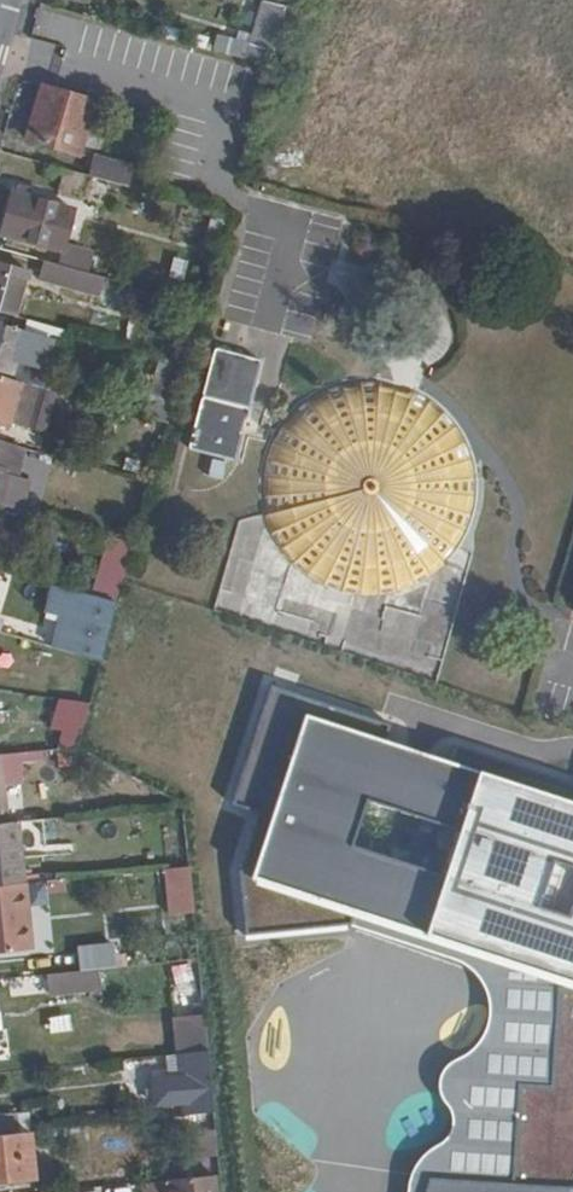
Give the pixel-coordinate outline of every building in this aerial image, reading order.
[(303,8),(275,0),(253,0),(253,1),(277,8),(267,46),(235,38),(231,54),(286,69),(303,8)] [(90,155),(105,100),(57,87),(41,141),(90,155)] [(138,188),(143,171),(106,161),(101,178),(129,186),(138,188)] [(125,199),(129,186),(101,178),(79,172),(73,195),(99,203),(102,191),(125,199)] [(79,251),(91,209),(30,192),(17,236),(44,245),(46,241),(79,251)] [(42,274),(3,261),(0,270),(0,311),(30,320),(42,274)] [(91,292),(96,274),(58,264),(54,280),(91,292)] [(40,336),(2,324),(0,330),(0,377),(27,385),(40,336)] [(234,463),(264,358),(217,345),(187,449),(234,463)] [(35,387),(27,385),(0,377),(0,427),(23,433),(35,387)] [(475,485),(474,472),(472,459),(467,446),(462,433),(455,422),(446,412),(436,402),(425,394),(413,388),(401,383),(388,380),(374,378),(361,378),(347,380),(334,383),(322,388),(310,394),(299,402),(289,412),(280,422),(273,433),(267,446),(263,459),(261,472),(260,485),(261,499),(263,512),(267,525),(273,537),(280,549),(289,559),(299,569),(310,576),(322,583),(334,588),(347,591),(361,593),(374,593),(388,591),(401,588),(413,583),(425,576),(436,569),(446,559),(455,549),(462,537),(468,525),(472,512),(474,499),(475,485)] [(4,480),(14,446),(0,442),(0,506),(10,508),(16,484),(4,480)] [(107,535),(91,583),(116,591),(131,543),(107,535)] [(11,573),(0,570),(0,611),(11,573)] [(121,646),(131,610),(67,592),(62,612),(106,625),(101,640),(121,646)] [(96,733),(104,706),(83,703),(80,730),(96,733)] [(304,713),(253,875),(241,938),(351,924),(457,957),(465,962),(478,976),(490,998),(490,1016),(480,1040),(461,1052),(449,1060),(441,1073),(444,1091),(450,1109),(451,1127),(438,1140),(419,1156),(412,1171),(407,1190),(407,1191),(572,1191),(572,801),(304,713)] [(15,756),(0,758),(0,825),(21,823),(15,756)] [(34,821),(21,823),(0,825),(0,891),(31,888),(40,887),(34,821)] [(190,866),(163,868),(168,915),(195,912),(190,866)] [(31,888),(0,891),(0,959),(38,955),(31,888)] [(79,943),(78,968),(115,969),(116,944),(79,943)] [(191,960),(168,965),(174,996),(198,991),(191,960)] [(111,997),(108,977),(56,982),(59,1002),(111,997)] [(226,1059),(222,1023),(191,1027),(195,1062),(207,1061),(226,1059)] [(232,1121),(226,1059),(207,1061),(209,1084),(179,1087),(181,1112),(212,1110),(214,1123),(232,1121)] [(21,1119),(0,1120),(0,1142),(22,1140),(21,1119)] [(46,1138),(22,1140),(0,1142),(0,1187),(50,1183),(46,1138)] [(230,1183),(159,1190),(159,1191),(231,1191),(230,1183)]
